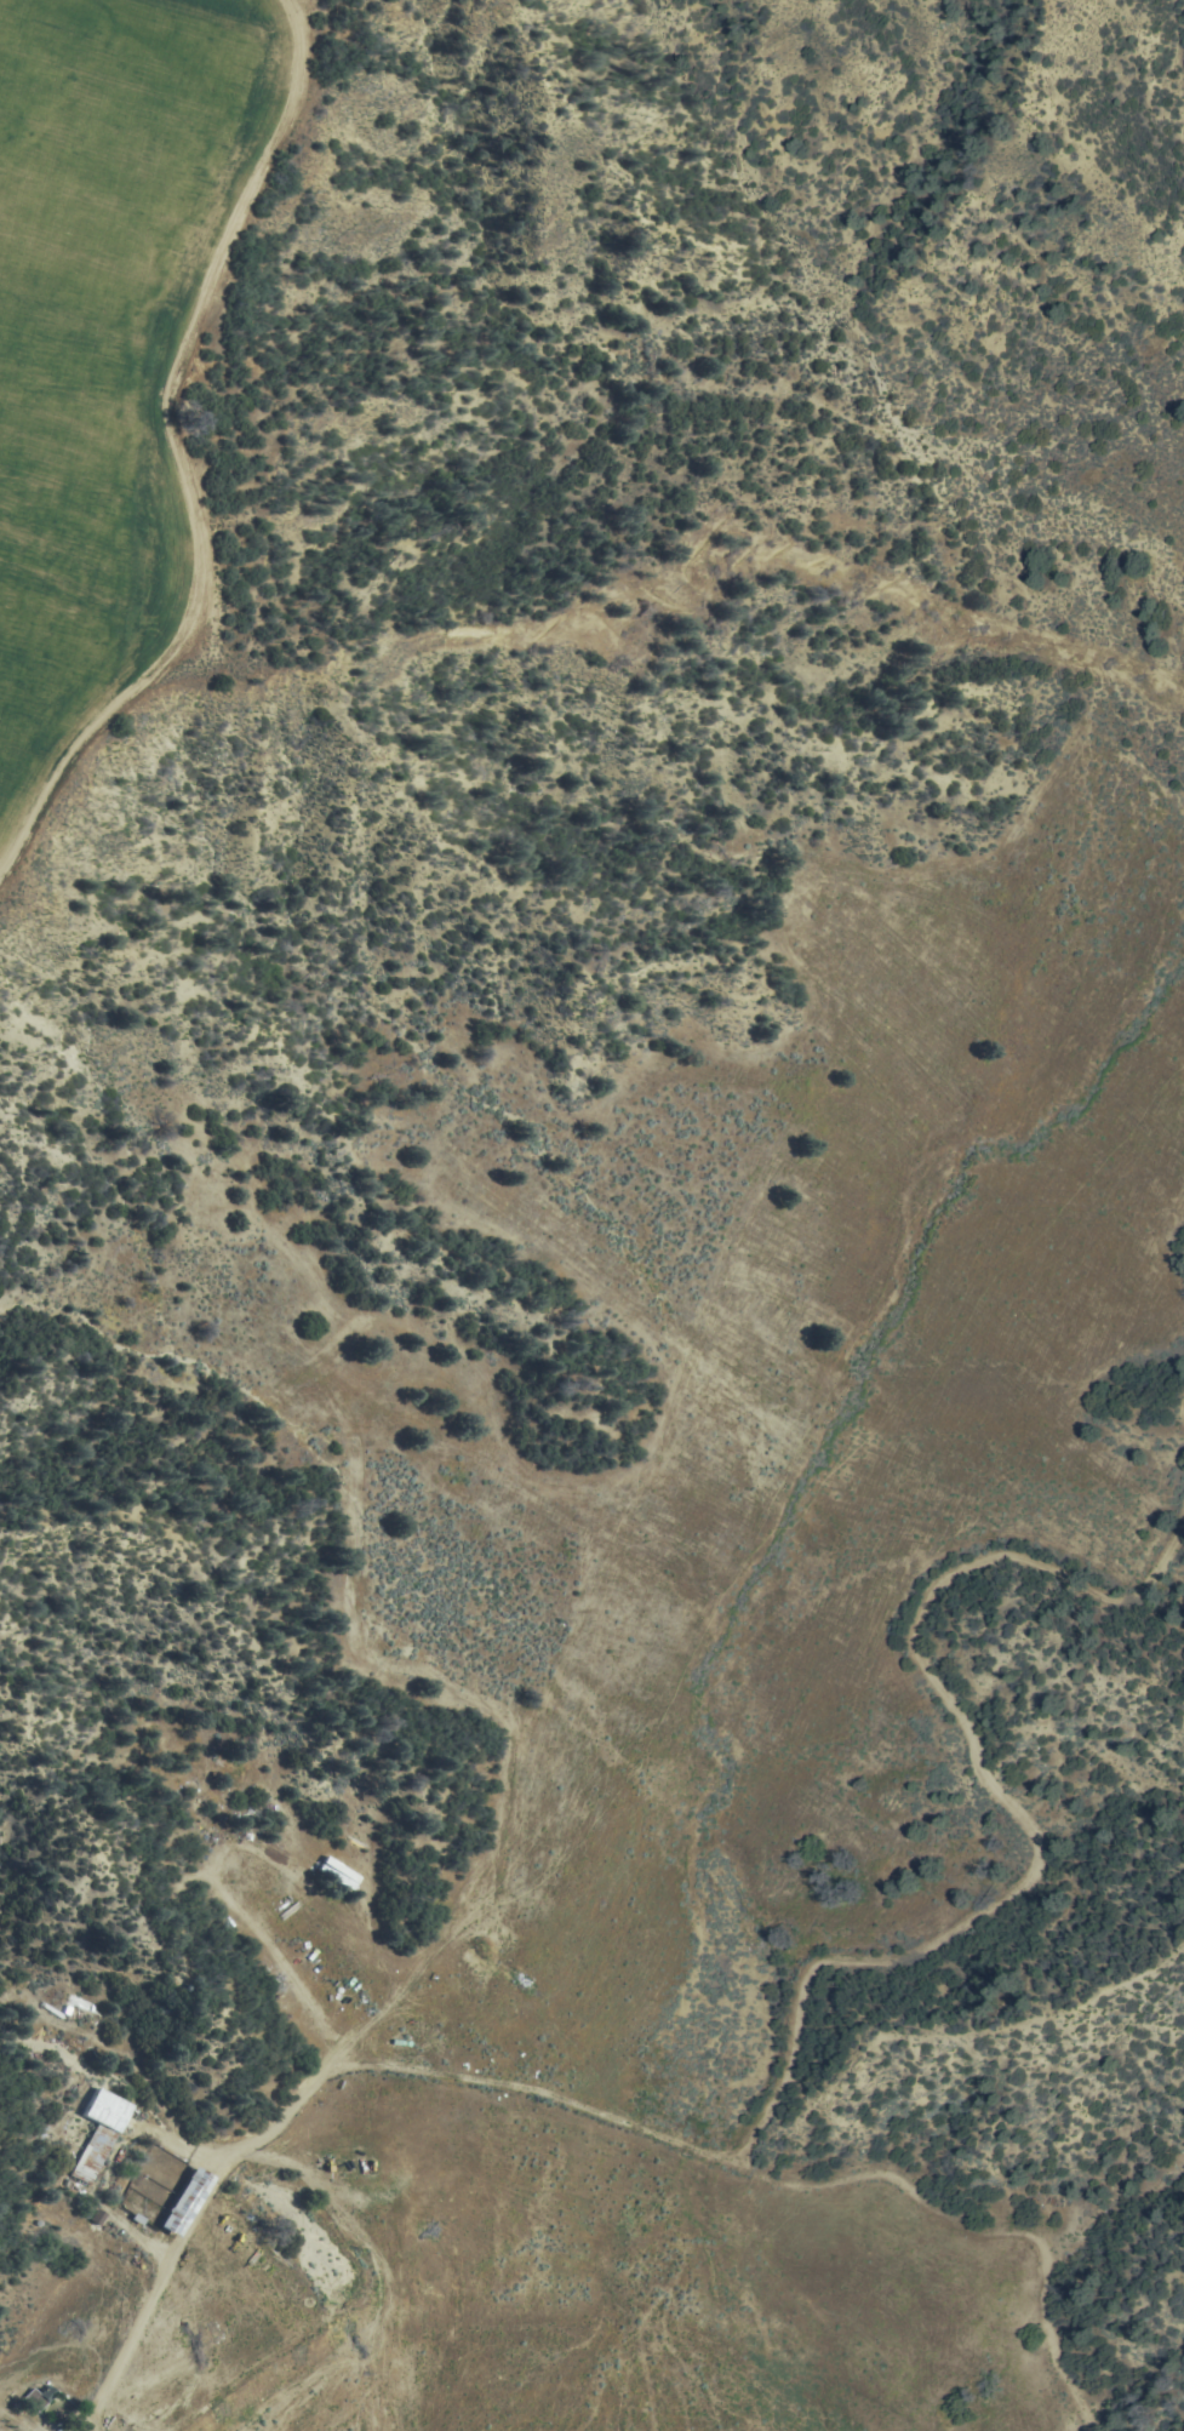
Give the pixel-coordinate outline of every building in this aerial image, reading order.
[(121,2131),(133,2102),(97,2087),(85,2116),(121,2131)] [(116,2132),(96,2122),(70,2175),(90,2185),(116,2132)] [(215,2175),(195,2164),(161,2227),(180,2238),(215,2175)]
